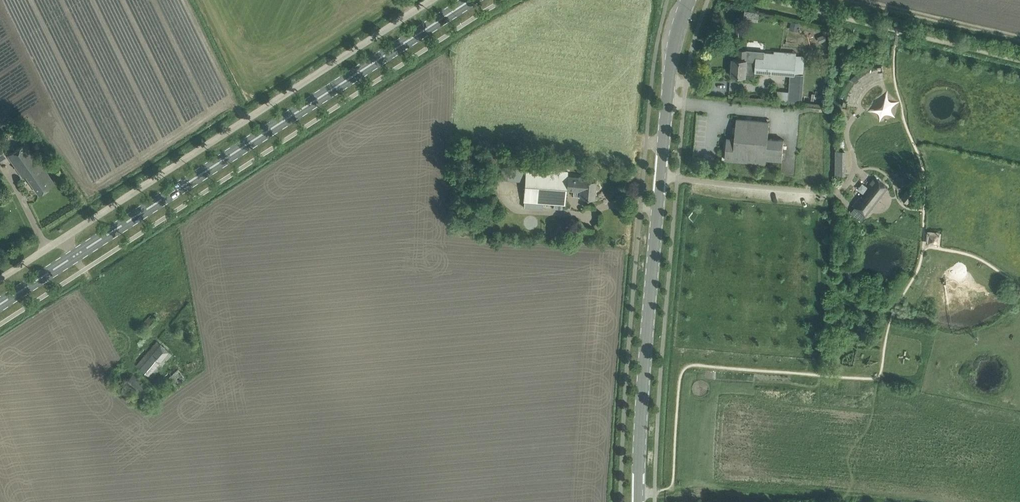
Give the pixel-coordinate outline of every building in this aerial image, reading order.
[(731,59),(730,67),(732,67),(732,72),(732,74),(746,75),(756,75),(757,70),(761,70),(791,73),(804,74),(804,73),(805,57),(805,56),(797,55),(782,54),(782,51),(775,50),(775,53),(765,53),(765,51),(748,49),(737,48),(736,58),(733,58),(733,60),(731,59)] [(777,99),(802,102),(804,80),(790,79),(789,91),(778,90),(777,99)] [(725,159),(766,162),(767,158),(783,160),(784,139),(768,138),(770,121),(736,118),(735,138),(727,137),(725,159)] [(27,174),(40,193),(55,183),(26,142),(8,154),(24,176),(27,174)] [(524,200),(524,207),(542,208),(543,202),(554,203),(563,203),(565,203),(566,189),(574,190),(575,178),(567,177),(568,172),(527,168),(526,181),(524,200)] [(855,206),(851,211),(862,219),(889,186),(875,176),(868,185),(870,187),(862,196),(860,195),(853,205),(855,206)] [(574,190),(574,193),(581,194),(580,197),(595,198),(596,180),(582,179),(582,178),(575,178),(574,190)] [(906,191),(902,196),(909,202),(913,196),(911,195),(914,192),(910,189),(908,192),(906,191)] [(151,315),(142,323),(149,330),(161,318),(156,313),(152,316),(151,315)] [(151,377),(172,353),(157,340),(137,365),(151,377)] [(186,367),(188,371),(195,367),(192,362),(186,367)] [(163,380),(169,388),(184,375),(178,367),(163,380)]
